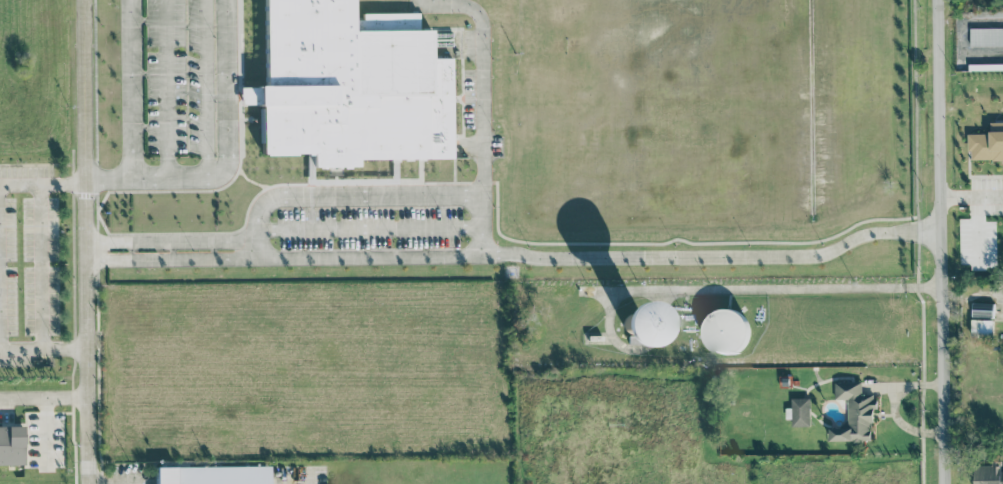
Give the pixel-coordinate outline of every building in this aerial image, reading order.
[(259,88),(259,0),(349,0),(349,19),(359,19),(359,12),(417,13),(416,31),(428,31),(428,58),(451,58),(451,156),(254,156),(254,107),(236,107),(236,87),(259,88)] [(968,46),(1002,45),(1002,27),(968,27),(968,46)] [(988,122),(988,133),(965,133),(965,151),(970,151),(970,160),(1002,160),(1002,163),(1002,122),(988,122)] [(633,340),(634,298),(590,297),(589,339),(633,340)] [(991,317),(992,302),(970,301),(969,316),(991,317)] [(743,352),(746,312),(701,309),(698,348),(743,352)] [(990,318),(968,317),(968,332),(990,333),(990,318)] [(871,439),(871,393),(860,393),(860,381),(833,381),(833,398),(845,398),(845,426),(826,427),(826,440),(871,439)] [(808,397),(789,397),(790,406),(784,406),(784,418),(790,418),(790,426),(808,425),(808,397)] [(19,464),(19,425),(0,425),(0,464),(19,464)] [(971,483),(1002,483),(1002,465),(1001,465),(1001,463),(971,463),(971,483)] [(150,483),(268,483),(268,465),(150,466),(150,483)]
